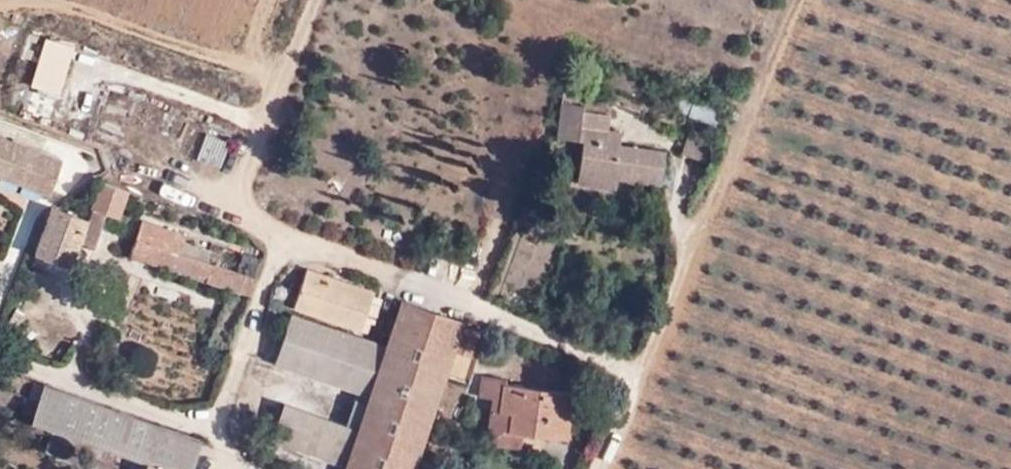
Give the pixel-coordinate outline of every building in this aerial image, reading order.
[(35,33),(29,52),(38,55),(28,86),(58,96),(75,46),(35,33)] [(664,149),(619,143),(606,141),(608,127),(610,107),(602,106),(579,101),(581,85),(560,83),(554,136),(582,139),(577,173),(615,178),(660,184),(664,149)] [(579,101),(602,106),(603,94),(581,85),(579,101)] [(717,103),(694,96),(687,113),(711,121),(717,103)] [(230,140),(194,127),(186,148),(199,153),(198,156),(222,164),(230,140)] [(606,141),(619,143),(621,129),(608,127),(606,141)] [(681,151),(703,157),(710,135),(688,128),(681,151)] [(59,161),(0,138),(0,175),(37,188),(47,192),(48,192),(59,161)] [(615,188),(615,178),(577,173),(576,183),(615,188)] [(0,175),(0,184),(34,197),(37,188),(0,175)] [(88,221),(70,214),(52,207),(37,252),(70,264),(77,241),(95,249),(105,213),(118,218),(127,190),(111,185),(101,179),(88,221)] [(180,252),(183,240),(185,234),(140,219),(128,254),(250,293),(255,278),(254,277),(238,272),(205,261),(180,252)] [(209,249),(183,240),(180,252),(205,261),(209,249)] [(213,249),(213,262),(236,262),(236,249),(213,249)] [(238,272),(254,277),(256,269),(240,263),(238,272)] [(372,290),(305,267),(292,305),(359,329),(372,290)] [(290,313),(272,361),(355,389),(430,415),(444,373),(467,380),(475,353),(470,352),(479,327),(403,301),(388,346),(290,313)] [(486,426),(523,432),(566,439),(572,392),(505,381),(505,378),(479,373),(477,395),(490,397),(498,398),(496,408),(488,406),(486,426)] [(42,382),(40,389),(32,410),(30,418),(53,427),(140,457),(172,468),(188,468),(199,437),(42,382)] [(32,410),(40,389),(24,383),(17,404),(32,410)] [(430,415),(355,389),(352,400),(367,407),(358,431),(343,424),(280,402),(268,438),(346,465),(345,468),(411,468),(430,415)] [(498,398),(490,397),(488,406),(496,408),(498,398)] [(367,407),(352,400),(343,424),(358,431),(367,407)] [(521,448),(523,432),(486,426),(485,442),(521,448)] [(140,457),(53,427),(44,450),(97,468),(137,468),(140,457)] [(140,457),(137,468),(172,468),(140,457)]
